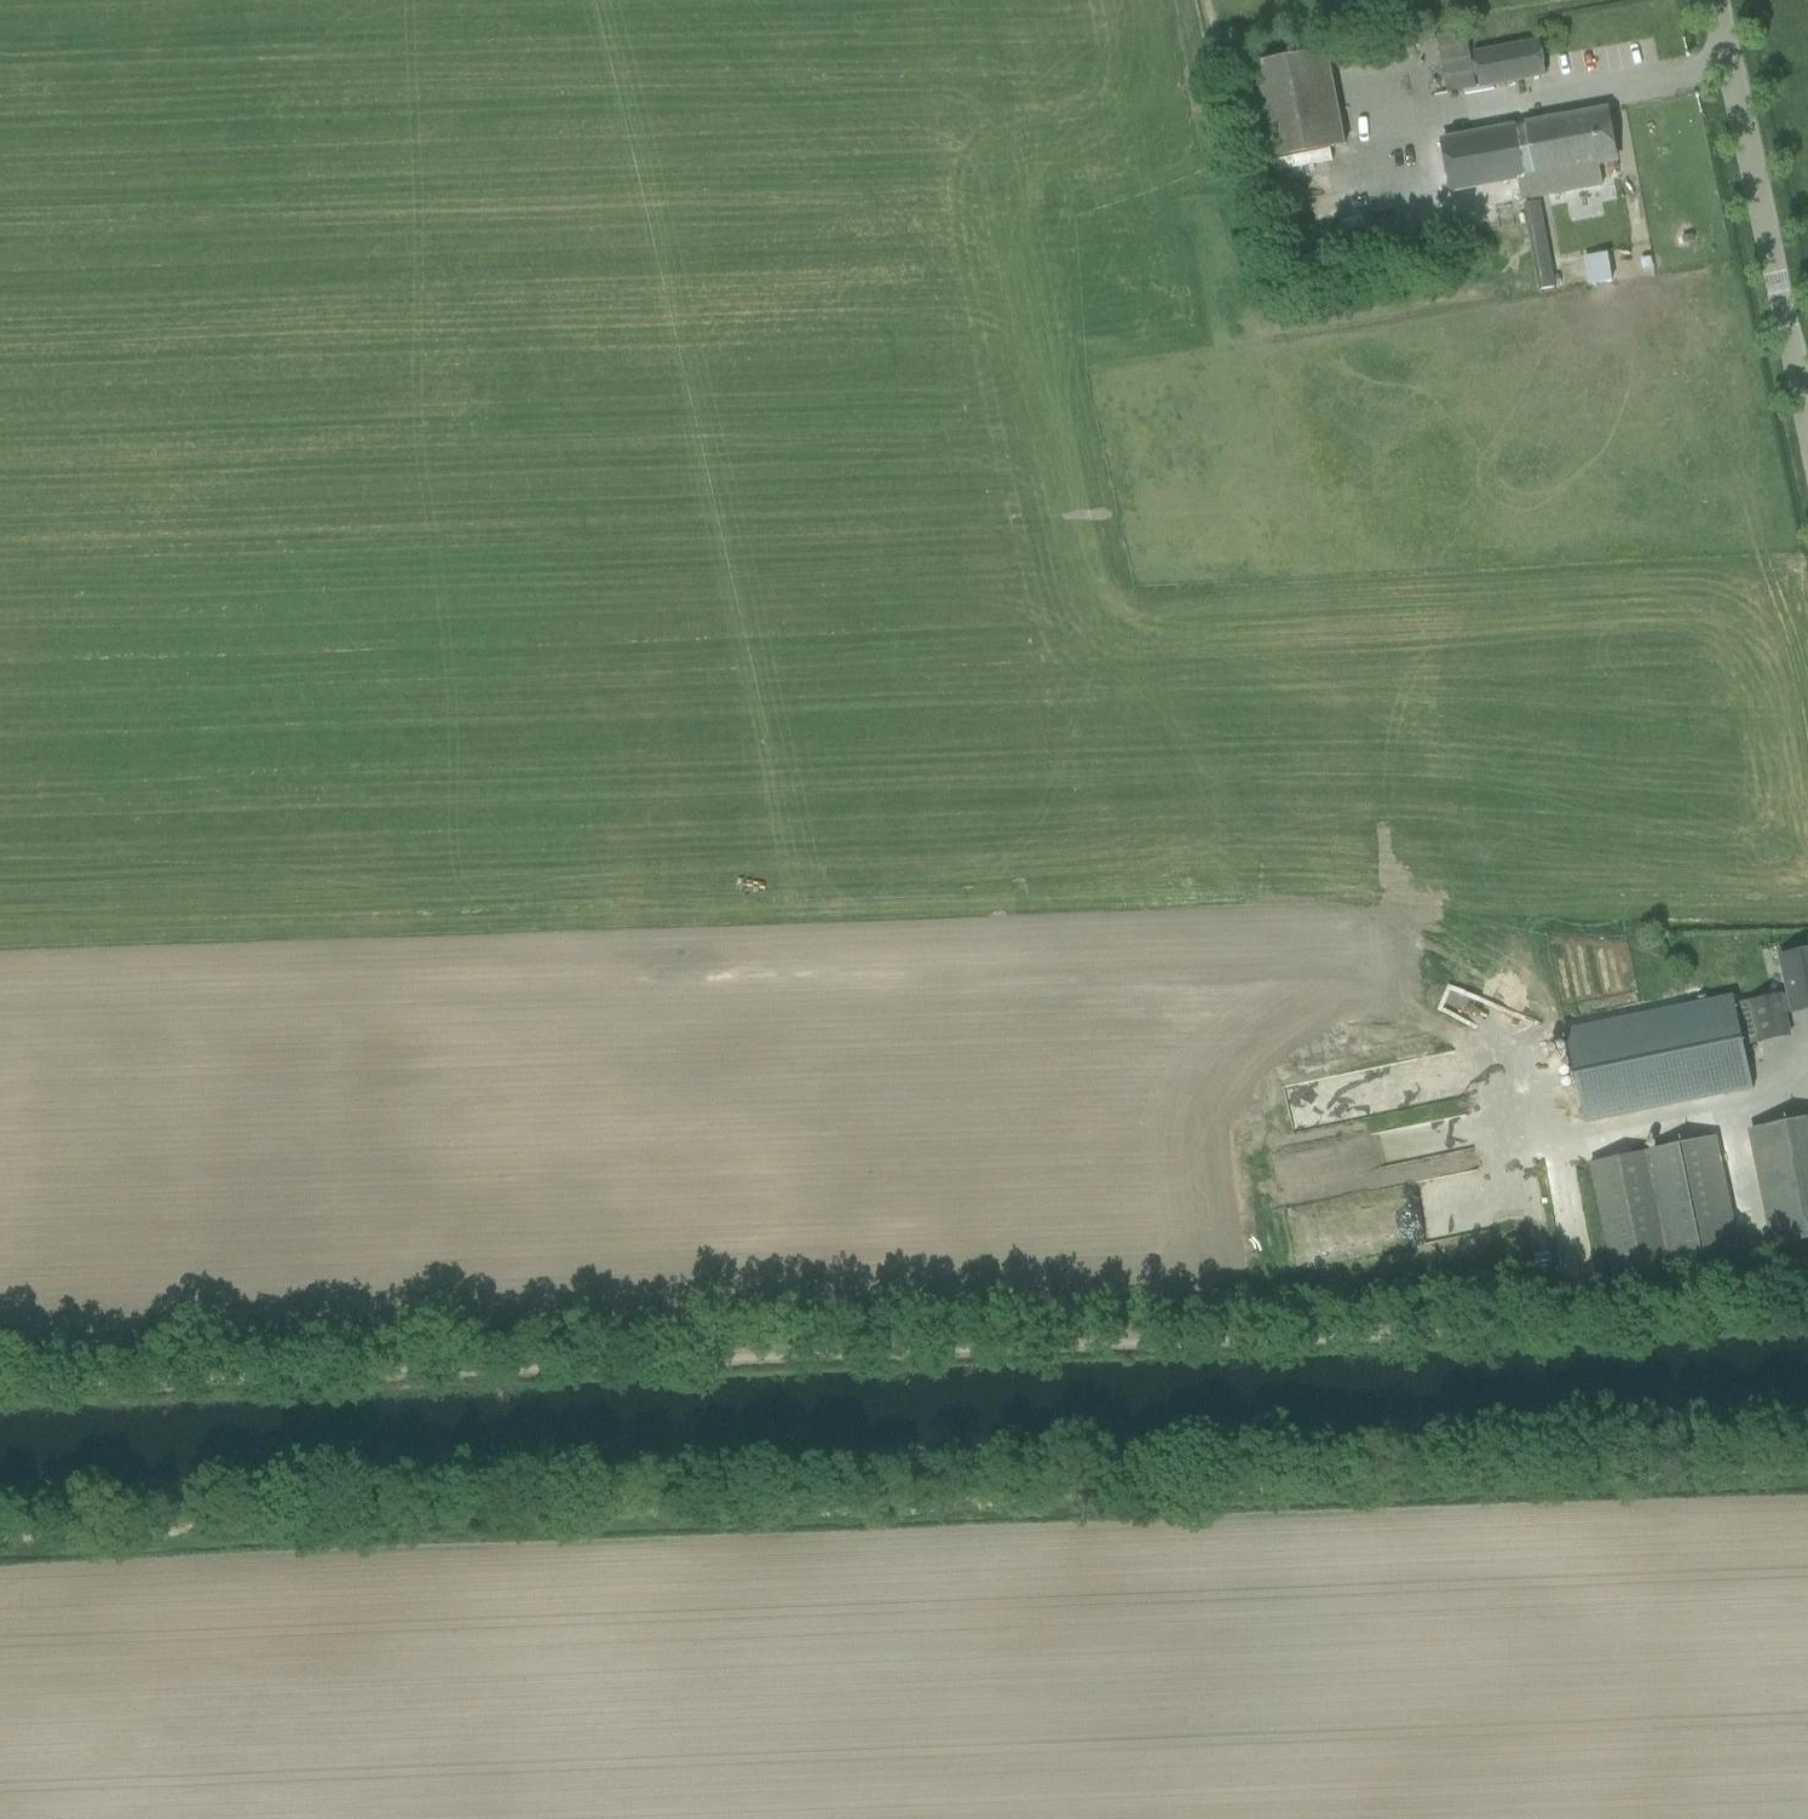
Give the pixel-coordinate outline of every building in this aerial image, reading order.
[(1539,42),(1510,47),(1470,54),(1476,85),(1515,78),(1545,73),(1539,42)] [(1246,65),(1264,159),(1343,144),(1326,50),(1246,65)] [(1574,115),(1441,141),(1451,189),(1516,177),(1520,196),(1547,191),(1574,186),(1602,181),(1598,162),(1616,159),(1607,109),(1574,115)] [(1523,203),(1539,290),(1556,287),(1540,200),(1523,203)] [(1664,231),(1652,233),(1654,245),(1666,243),(1664,231)] [(1606,253),(1587,256),(1591,284),(1611,281),(1606,253)] [(1651,258),(1641,260),(1643,269),(1652,268),(1651,258)] [(1789,1035),(1784,1012),(1807,1007),(1807,950),(1782,955),(1790,992),(1735,1003),(1744,1044),(1789,1035)] [(1735,1003),(1735,1001),(1567,1037),(1583,1116),(1721,1087),(1723,1094),(1753,1087),(1744,1044),(1735,1003)] [(1807,1239),(1807,1117),(1753,1129),(1777,1246),(1807,1239)] [(1671,1267),(1740,1253),(1716,1136),(1647,1151),(1671,1267)]
